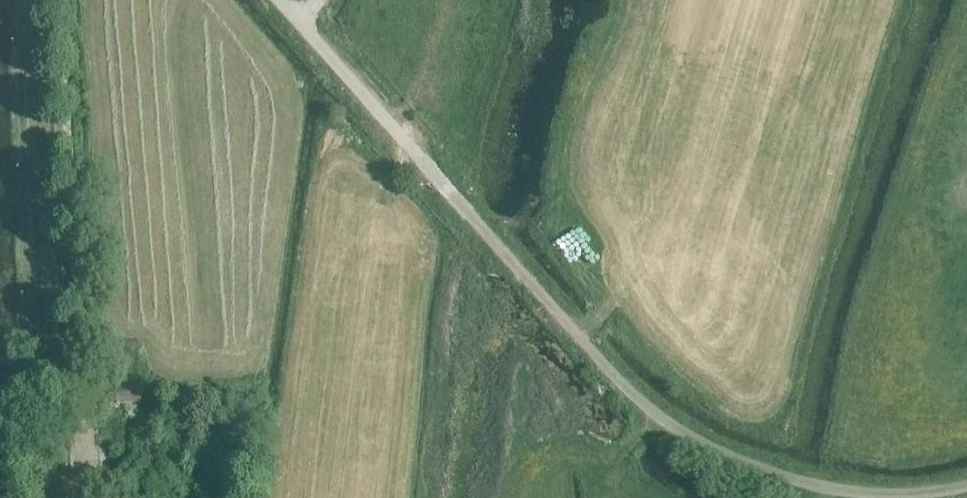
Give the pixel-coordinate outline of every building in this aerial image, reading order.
[(129,387),(127,363),(114,363),(116,388),(116,404),(141,403),(140,387),(129,387)]
